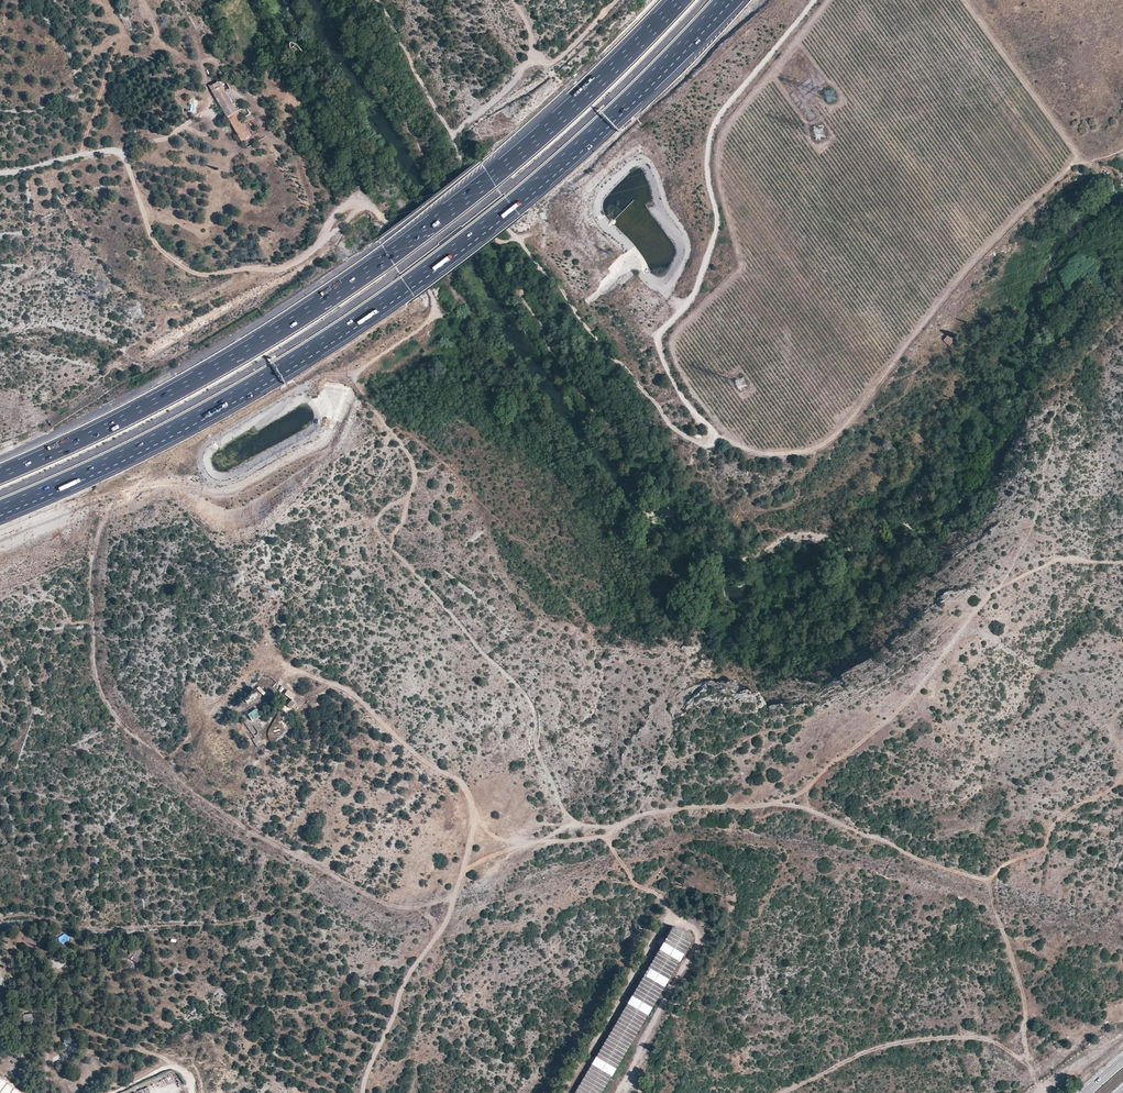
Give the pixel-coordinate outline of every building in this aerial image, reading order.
[(251,134),(219,81),(209,86),(219,103),(227,116),(241,140),(251,134)] [(500,216),(502,219),(514,210),(512,207),(500,216)] [(949,335),(944,340),(950,345),(955,340),(949,335)] [(278,691),(284,694),(287,689),(281,685),(278,691)] [(296,709),(304,701),(299,697),(288,690),(285,694),(292,699),(296,702),(292,707),(296,709)] [(296,702),(292,699),(287,705),(291,708),(292,707),(296,702)] [(263,715),(257,708),(249,714),(253,721),(263,715)] [(252,725),(248,727),(253,734),(257,732),(252,725)] [(611,1076),(620,1060),(623,1055),(623,1054),(692,938),(672,926),(591,1064),(574,1092),(601,1092),(611,1076)] [(62,943),(69,937),(65,933),(58,939),(62,943)] [(141,956),(134,953),(131,958),(138,962),(141,956)] [(66,963),(60,955),(52,960),(57,969),(66,963)] [(26,1028),(34,1026),(32,1013),(29,1013),(29,1016),(24,1017),(26,1028)] [(634,1060),(635,1060),(639,1052),(639,1051),(635,1049),(634,1049),(629,1057),(634,1060)] [(638,1064),(623,1055),(620,1060),(635,1069),(638,1064)]
